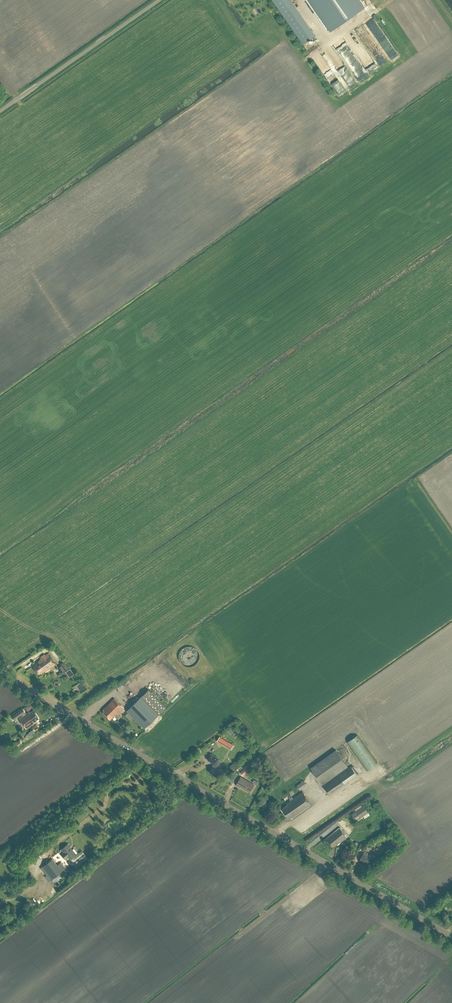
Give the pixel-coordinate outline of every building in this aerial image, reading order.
[(303,44),(315,36),(291,0),(272,0),(303,44)] [(331,31),(364,8),(358,0),(309,0),(331,31)] [(434,4),(429,7),(435,17),(441,14),(434,4)] [(343,66),(333,47),(327,50),(336,69),(343,66)] [(321,71),(329,67),(328,65),(331,62),(323,49),(312,56),(321,71)] [(199,655),(198,651),(196,649),(193,647),(189,646),(186,646),(183,648),(180,650),(179,654),(179,657),(180,661),(182,663),(185,665),(188,666),(192,666),(195,664),(197,662),(199,658),(199,655)] [(33,665),(38,673),(40,671),(41,673),(45,671),(50,668),(49,667),(56,663),(48,652),(46,654),(45,653),(41,656),(42,657),(40,658),(40,659),(38,660),(38,661),(35,663),(36,664),(33,665)] [(61,665),(57,667),(61,672),(68,667),(64,661),(60,664),(61,665)] [(126,711),(144,729),(166,707),(148,689),(126,711)] [(102,712),(110,719),(114,715),(118,718),(119,717),(117,714),(123,708),(114,698),(103,710),(104,711),(102,712)] [(25,712),(23,708),(11,716),(14,720),(25,712)] [(29,711),(19,718),(27,728),(34,722),(34,721),(39,717),(34,709),(30,712),(29,711)] [(378,763),(358,734),(347,742),(367,771),(378,763)] [(217,741),(226,746),(229,742),(220,736),(217,741)] [(23,741),(21,738),(14,744),(16,747),(23,741)] [(202,750),(206,755),(211,751),(207,746),(202,750)] [(336,750),(311,768),(322,784),(348,766),(336,750)] [(216,768),(220,760),(217,759),(218,757),(211,754),(208,760),(214,763),(209,772),(217,776),(220,770),(216,768)] [(249,766),(241,772),(244,776),(251,769),(249,766)] [(344,782),(344,783),(357,774),(351,766),(323,786),(329,793),(344,782)] [(239,787),(240,786),(250,792),(254,785),(241,777),(236,785),(239,787)] [(304,780),(297,785),(300,790),(307,785),(304,780)] [(291,800),(290,800),(290,801),(287,803),(288,805),(283,808),(291,820),(291,819),(312,805),(303,791),(293,798),(290,794),(288,796),(291,800)] [(351,814),(356,821),(368,812),(364,805),(351,814)] [(337,845),(340,842),(347,837),(340,827),(326,839),(332,847),(336,844),(337,845)] [(370,848),(376,845),(373,842),(368,845),(364,848),(366,851),(370,848)] [(68,844),(61,849),(64,852),(61,854),(65,859),(67,856),(70,859),(76,854),(68,844)] [(363,853),(360,859),(367,863),(370,858),(368,856),(370,854),(365,851),(363,854),(363,853)] [(65,868),(60,862),(57,865),(52,858),(43,865),(40,867),(50,880),(52,878),(62,871),(65,868)]
